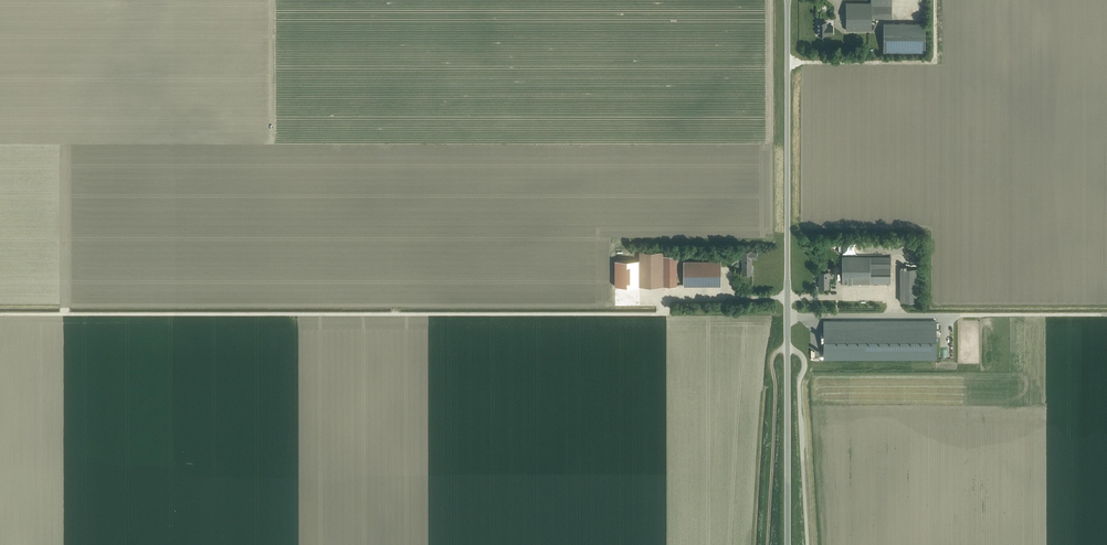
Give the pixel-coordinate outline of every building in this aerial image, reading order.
[(846,30),(871,30),(871,18),(871,5),(871,3),(846,3),(846,30)] [(871,5),(871,18),(891,18),(891,5),(871,5)] [(833,33),(833,26),(827,26),(825,26),(825,21),(818,21),(818,35),(827,35),(827,33),(833,33)] [(925,23),(883,23),(883,51),(925,51),(925,23)] [(663,251),(639,251),(639,261),(639,286),(663,286),(663,256),(663,251)] [(751,259),(756,259),(756,252),(751,252),(751,251),(742,251),(742,271),(741,271),(741,275),(751,275),(751,259)] [(914,252),(904,252),(905,261),(914,261),(914,252)] [(676,256),(663,256),(663,286),(676,286),(676,256)] [(870,267),(870,257),(842,257),(842,284),(870,284),(870,280),(870,267)] [(890,257),(870,257),(870,267),(890,267),(890,257)] [(639,261),(615,261),(615,286),(639,286),(639,261)] [(684,286),(720,286),(720,261),(684,261),(684,286)] [(870,267),(870,280),(890,280),(890,267),(870,267)] [(919,301),(918,268),(900,268),(900,301),(919,301)] [(828,280),(829,280),(829,272),(819,272),(819,288),(828,288),(828,280)] [(936,359),(936,321),(824,321),(824,359),(936,359)]
